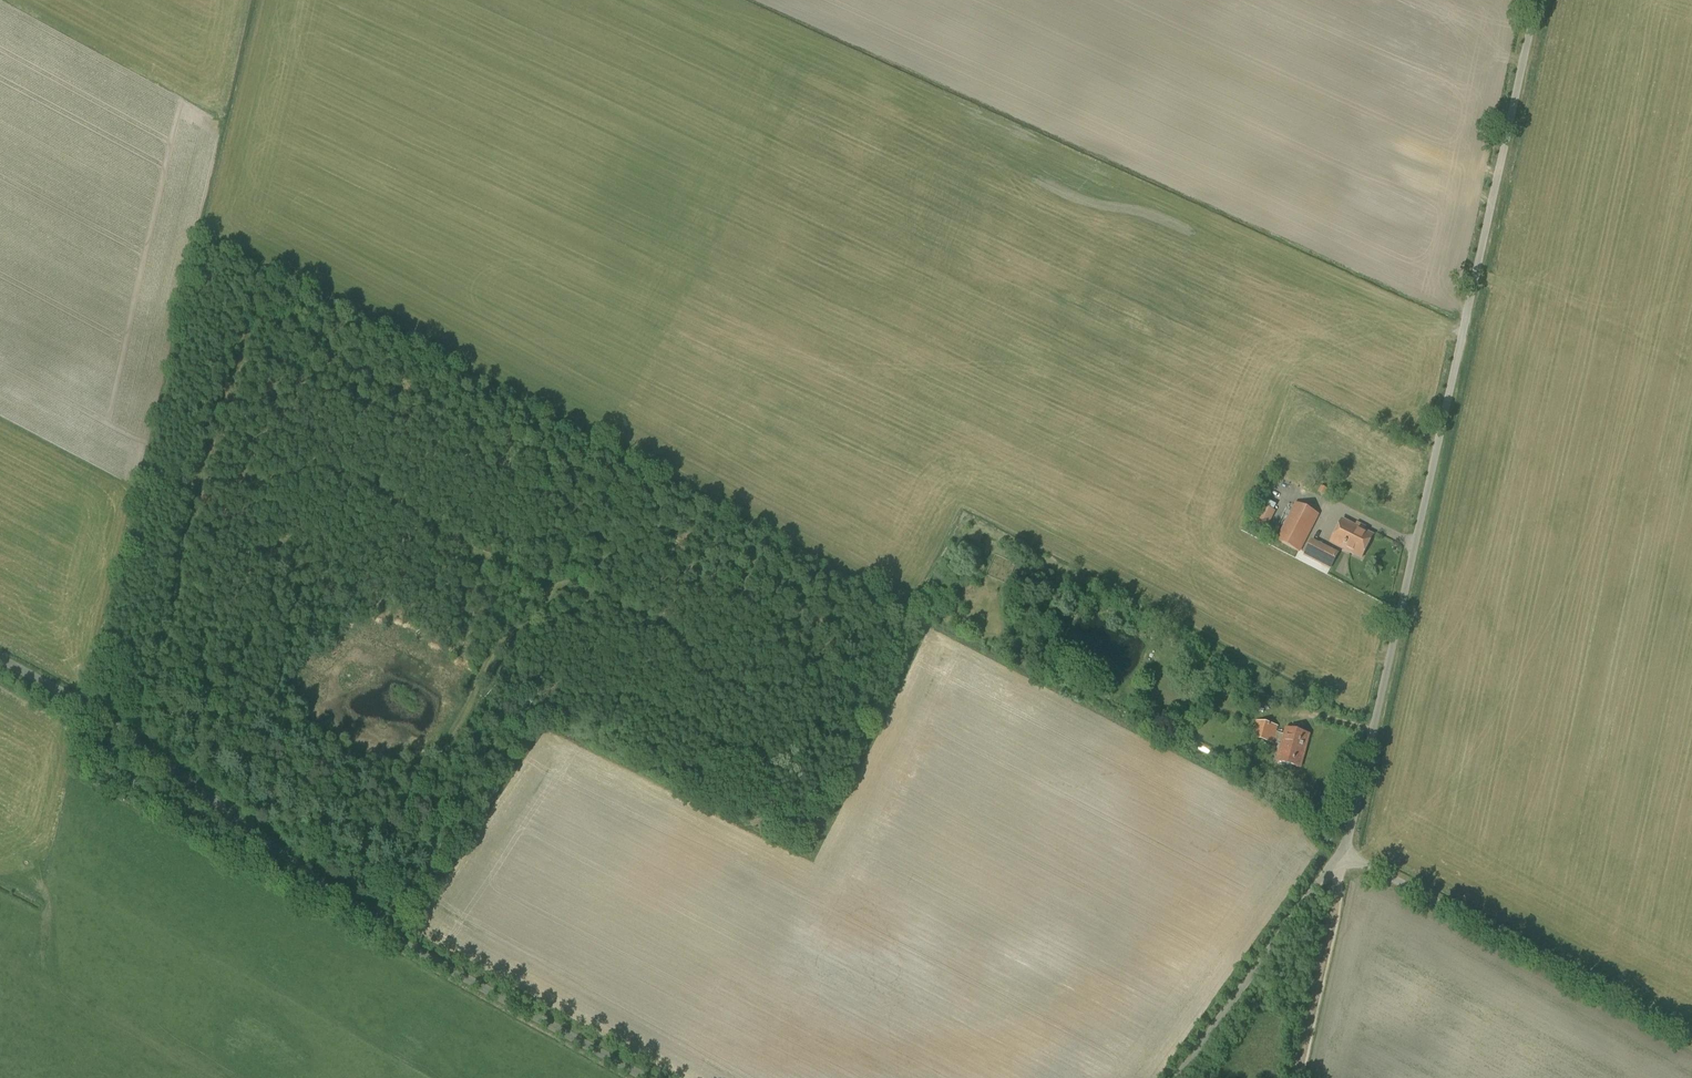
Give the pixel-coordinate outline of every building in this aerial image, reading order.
[(1276,540),(1300,552),(1319,515),(1295,503),(1276,540)] [(1248,526),(1264,534),(1275,512),(1260,504),(1248,526)] [(1342,519),(1330,543),(1362,559),(1374,535),(1342,519)] [(1312,540),(1304,556),(1322,565),(1330,549),(1312,540)] [(1275,761),(1301,768),(1310,734),(1285,728),(1284,734),(1276,733),(1278,726),(1256,720),(1251,738),(1274,744),(1274,741),(1281,743),(1279,751),(1278,751),(1275,761)]
